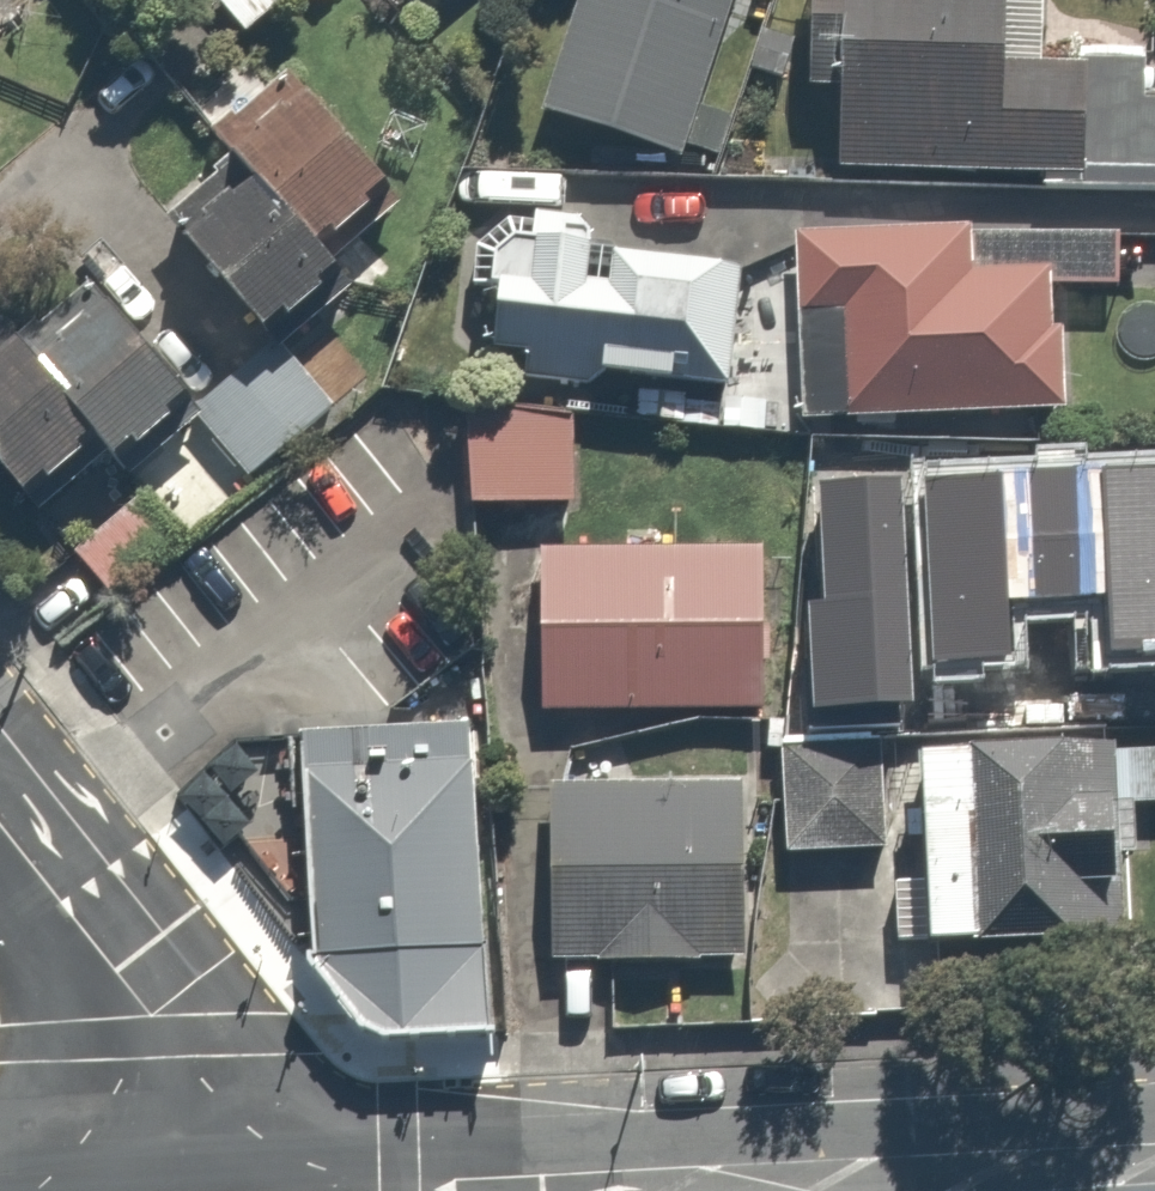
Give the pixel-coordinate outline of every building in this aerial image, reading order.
[(255,42),(303,0),(217,0),(255,42)] [(430,13),(446,0),(419,0),(430,13)] [(547,132),(693,182),(755,0),(591,0),(547,132)] [(844,179),(1154,198),(1154,68),(1088,64),(1087,81),(1047,78),(1052,0),(827,0),(821,102),(849,104),(844,179)] [(260,200),(329,288),(406,228),(291,80),(214,140),(260,200)] [(577,194),(495,188),(490,251),(476,250),(471,307),(493,309),(488,381),(468,380),(458,514),(494,517),(487,601),(538,605),(545,520),(581,523),(590,408),(641,412),(640,435),(774,446),(778,405),(762,403),(772,274),(619,262),(621,237),(574,233),(577,194)] [(295,381),(361,329),(260,200),(194,251),(295,381)] [(983,290),(981,247),(808,254),(815,434),(1080,424),(1074,286),(983,290)] [(49,528),(116,465),(140,490),(201,431),(122,348),(61,406),(0,342),(0,476),(49,528)] [(284,381),(214,433),(257,490),(327,439),(284,381)] [(185,551),(146,507),(84,562),(123,606),(185,551)] [(804,725),(1125,740),(1135,527),(966,520),(963,597),(916,595),(918,554),(859,551),(854,647),(808,645),(804,725)] [(774,571),(565,564),(560,717),(769,724),(774,571)] [(490,1032),(476,721),(295,729),(305,961),(374,1035),(490,1032)] [(889,862),(893,779),(895,747),(803,743),(798,858),(889,862)] [(1125,751),(1124,758),(950,750),(948,781),(939,975),(1090,982),(1094,892),(1134,894),(1154,895),(1154,752),(1125,751)] [(754,797),(566,796),(566,980),(753,980),(754,797)]
